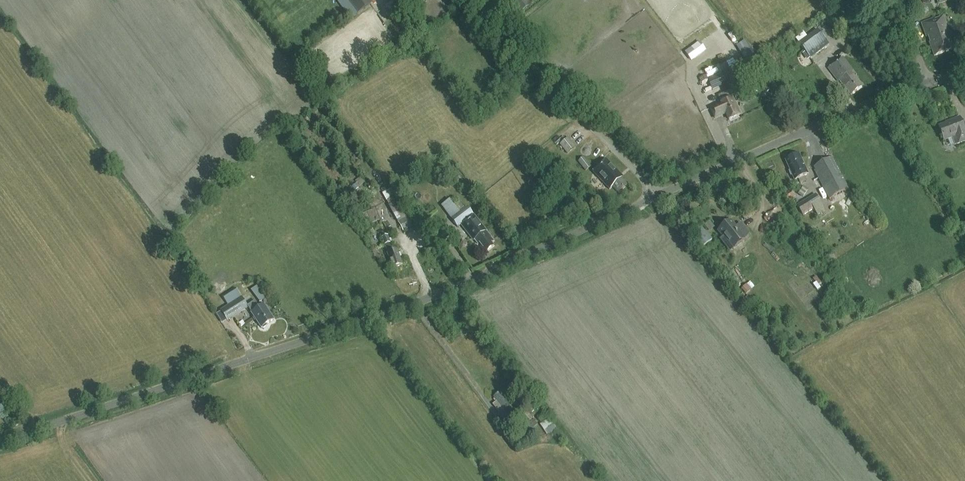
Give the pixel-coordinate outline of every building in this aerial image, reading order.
[(358,14),(372,3),(370,0),(347,0),(358,14)] [(521,12),(537,0),(527,0),(517,0),(514,2),(521,12)] [(264,7),(258,12),(264,19),(270,15),(264,7)] [(922,23),(927,36),(929,35),(932,43),(931,44),(935,56),(955,48),(951,37),(953,36),(950,29),(948,30),(946,26),(948,25),(944,14),(939,16),(940,18),(935,20),(934,18),(922,23)] [(417,27),(421,32),(427,27),(422,22),(417,27)] [(804,32),(796,38),(799,43),(811,58),(828,45),(826,42),(827,42),(817,30),(807,37),(804,32)] [(430,50),(434,54),(438,50),(435,46),(430,50)] [(692,49),(685,54),(690,60),(697,55),(692,49)] [(743,59),(735,63),(736,65),(721,73),(729,89),(759,75),(758,73),(763,70),(751,49),(741,55),(743,59)] [(721,64),(730,61),(727,53),(718,57),(721,64)] [(850,95),(862,85),(855,76),(857,75),(843,57),(827,69),(838,82),(840,81),(850,95)] [(712,89),(726,84),(722,75),(708,80),(712,89)] [(728,120),(740,115),(731,97),(720,102),(721,103),(709,108),(715,119),(725,114),(728,119),(727,119),(728,120)] [(954,136),(957,145),(964,142),(964,124),(962,125),(960,118),(939,126),(944,140),(954,136)] [(576,146),(568,137),(559,145),(567,154),(576,146)] [(795,180),(808,174),(799,154),(786,160),(795,180)] [(591,166),(584,157),(578,162),(585,171),(591,166)] [(814,171),(830,199),(849,188),(832,157),(813,167),(815,170),(814,171)] [(608,160),(595,173),(610,188),(614,185),(620,192),(629,183),(621,176),(622,175),(608,160)] [(446,170),(442,165),(434,171),(442,181),(453,173),(449,167),(446,170)] [(354,198),(348,190),(341,195),(349,206),(353,203),(351,200),(354,198)] [(790,192),(784,196),(787,201),(794,197),(790,192)] [(825,211),(822,204),(815,194),(797,205),(803,216),(814,209),(817,216),(825,211)] [(460,224),(473,242),(475,240),(477,243),(479,242),(486,252),(494,246),(490,241),(493,240),(483,227),(482,228),(466,207),(459,212),(458,211),(454,207),(449,200),(442,206),(457,226),(460,224)] [(454,207),(458,211),(463,207),(460,202),(454,207)] [(838,202),(832,205),(838,218),(844,214),(838,202)] [(380,220),(376,209),(366,212),(371,224),(380,220)] [(398,223),(403,231),(417,223),(412,215),(398,223)] [(704,225),(708,231),(714,226),(709,220),(704,225)] [(731,221),(718,231),(724,238),(733,249),(742,242),(745,239),(749,235),(745,230),(743,227),(742,227),(738,230),(731,221)] [(712,240),(700,225),(688,235),(700,249),(712,240)] [(404,264),(399,250),(397,250),(396,246),(392,247),(389,236),(383,237),(393,266),(404,264)] [(741,289),(746,294),(751,290),(747,284),(741,289)] [(258,285),(251,290),(260,303),(267,298),(258,285)] [(227,305),(241,297),(235,287),(221,295),(227,305)] [(262,328),(275,320),(266,304),(261,307),(257,300),(249,305),(244,296),(222,309),(228,320),(250,307),(262,328)] [(506,420),(509,417),(515,413),(518,410),(509,399),(507,401),(500,392),(494,397),(497,401),(493,405),(506,420)] [(526,411),(518,417),(524,425),(532,419),(526,411)] [(541,423),(548,418),(543,412),(536,417),(541,423)] [(518,416),(515,413),(509,417),(512,421),(518,416)] [(547,434),(556,428),(549,418),(540,425),(547,434)] [(533,419),(525,425),(530,431),(538,424),(533,419)]
